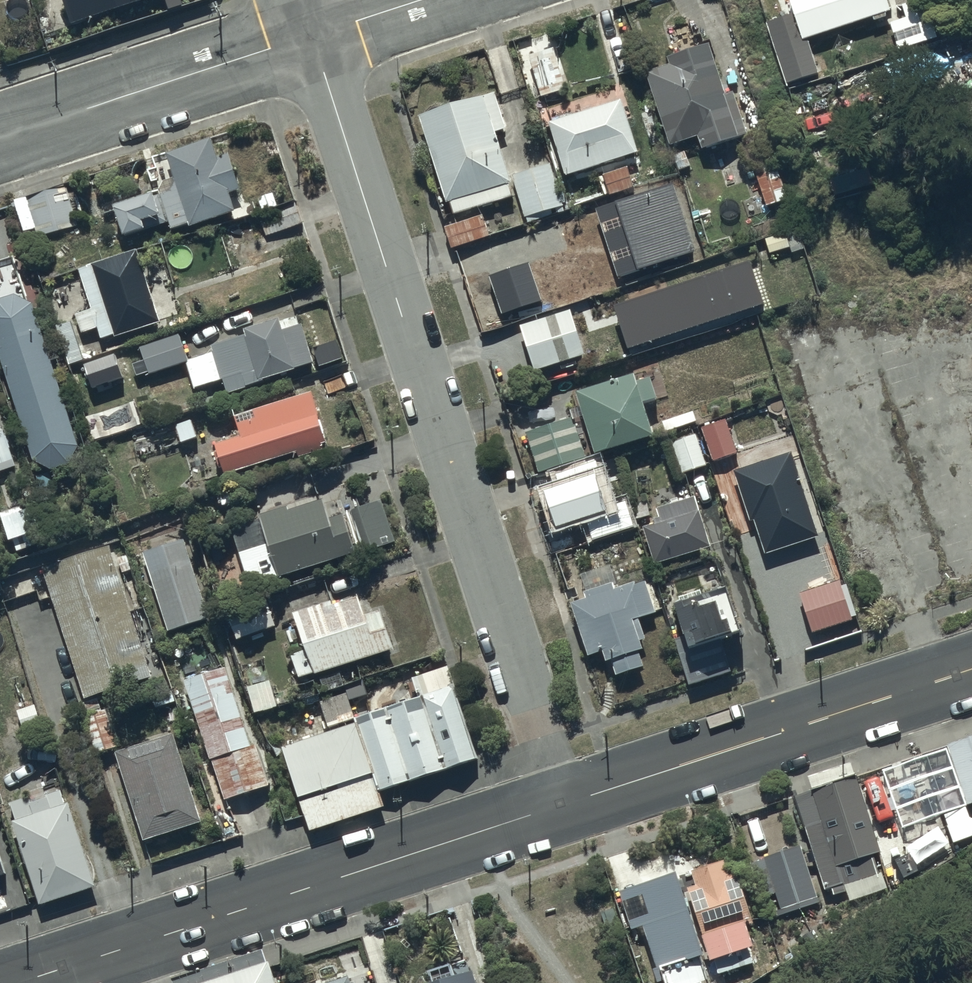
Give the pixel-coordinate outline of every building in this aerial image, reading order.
[(72,28),(159,0),(63,0),(72,28)] [(765,22),(786,85),(819,74),(807,39),(890,11),(886,0),(787,0),(792,13),(765,22)] [(670,64),(644,73),(666,145),(696,136),(701,151),(748,136),(735,93),(725,96),(708,41),(666,54),(670,64)] [(494,93),(416,115),(441,203),(448,201),(451,213),(507,198),(490,136),(505,132),(494,93)] [(620,102),(547,125),(563,177),(636,155),(620,102)] [(767,140),(745,147),(765,207),(787,199),(767,140)] [(158,194),(109,209),(119,237),(166,221),(168,229),(233,207),(228,193),(238,190),(225,152),(213,156),(207,141),(165,156),(172,175),(171,175),(170,175),(169,175),(169,176),(168,176),(167,176),(166,177),(165,177),(165,178),(164,178),(164,179),(163,179),(162,180),(161,181),(161,182),(160,183),(159,184),(159,185),(159,186),(158,187),(158,188),(158,189),(158,190),(158,191),(158,192),(158,193),(158,194)] [(552,165),(511,177),(523,220),(565,208),(552,165)] [(673,183),(596,209),(618,276),(696,251),(673,183)] [(77,223),(65,187),(10,204),(19,232),(33,228),(36,237),(77,223)] [(479,215),(443,228),(450,249),(487,236),(479,215)] [(137,252),(77,270),(89,309),(73,313),(79,332),(94,328),(98,338),(111,334),(112,338),(158,325),(137,252)] [(693,282),(610,308),(626,357),(745,319),(725,255),(688,267),(693,282)] [(529,262),(488,275),(501,314),(541,301),(529,262)] [(0,300),(0,365),(31,463),(49,471),(68,464),(79,449),(30,304),(12,297),(0,300)] [(567,311),(517,327),(531,371),(581,355),(567,311)] [(178,333),(138,346),(148,375),(184,364),(192,388),(220,379),(224,393),(312,366),(299,326),(280,332),(276,320),(243,331),(244,334),(209,345),(212,352),(187,360),(178,333)] [(571,418),(523,433),(537,474),(649,437),(639,405),(658,399),(651,379),(632,385),(629,376),(574,394),(579,409),(569,412),(571,418)] [(238,438),(212,446),(220,474),(295,453),(296,458),(324,451),(309,397),(251,413),(254,420),(234,426),(238,438)] [(726,421),(700,429),(710,462),(736,453),(726,421)] [(12,459),(1,424),(0,424),(0,463),(12,459)] [(695,435),(671,443),(681,474),(705,467),(695,435)] [(793,455),(732,473),(747,522),(752,521),(762,553),(817,536),(793,455)] [(654,526),(642,530),(652,563),(708,546),(693,497),(655,509),(657,518),(652,520),(654,526)] [(379,501),(348,512),(362,551),(393,540),(379,501)] [(324,519),(318,502),(284,512),(282,506),(255,515),(265,545),(243,552),(254,586),(351,554),(338,515),(324,519)] [(180,540),(140,553),(166,633),(206,621),(180,540)] [(109,547),(40,569),(81,698),(150,676),(109,547)] [(586,599),(569,604),(585,656),(600,651),(603,662),(608,661),(613,675),(641,667),(628,622),(641,618),(630,584),(612,589),(605,567),(579,575),(586,599)] [(837,579),(797,592),(809,631),(849,618),(837,579)] [(727,589),(672,606),(682,639),(675,641),(688,684),(730,672),(722,642),(741,636),(727,589)] [(357,593),(291,614),(303,651),(289,656),(297,681),(394,650),(381,610),(364,616),(357,593)] [(265,604),(227,615),(235,639),(272,627),(265,604)] [(263,660),(239,667),(253,714),(276,708),(263,660)] [(221,665),(179,681),(223,800),(265,785),(221,665)] [(418,701),(279,747),(307,833),(379,810),(374,794),(477,760),(446,669),(411,681),(418,701)] [(347,694),(320,702),(327,726),(355,717),(350,703),(367,698),(362,682),(345,688),(347,694)] [(99,697),(79,704),(95,753),(115,746),(99,697)] [(170,730),(111,750),(141,840),(200,821),(170,730)] [(944,745),(965,804),(971,802),(971,736),(944,745)] [(855,777),(792,798),(801,828),(808,826),(825,888),(831,886),(834,895),(847,892),(845,885),(878,876),(872,853),(879,851),(855,777)] [(27,796),(6,803),(13,821),(10,822),(39,906),(94,888),(61,792),(30,803),(27,796)] [(800,846),(762,858),(779,909),(816,897),(800,846)] [(694,887),(685,890),(708,961),(714,959),(718,970),(750,960),(746,949),(752,947),(745,927),(751,925),(734,874),(727,876),(721,860),(689,871),(694,887)] [(671,871),(618,889),(631,927),(642,922),(664,982),(691,982),(709,977),(671,871)] [(209,982),(271,982),(266,965),(209,982)] [(430,982),(474,982),(469,969),(430,982)]
